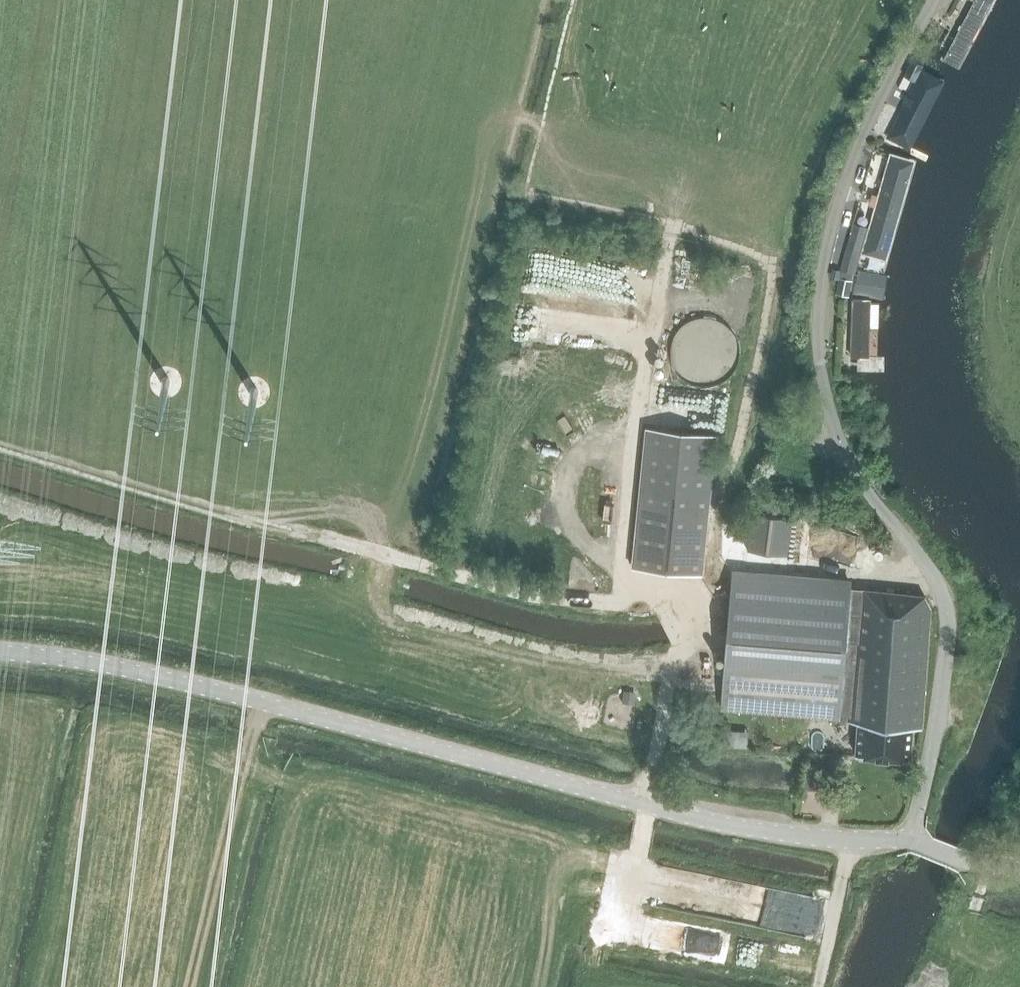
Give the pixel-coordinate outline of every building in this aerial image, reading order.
[(939,62),(956,71),(995,0),(973,0),(939,62)] [(910,148),(946,81),(921,68),(885,135),(910,148)] [(855,266),(884,275),(917,161),(888,153),(855,266)] [(852,223),(846,247),(839,269),(852,273),(865,227),(852,223)] [(586,300),(593,266),(543,255),(535,289),(586,300)] [(838,278),(835,294),(849,297),(852,281),(838,278)] [(869,298),(849,298),(848,356),(868,356),(869,298)] [(670,358),(674,369),(681,380),(692,387),(704,389),(717,388),(728,382),(736,372),(741,360),(741,347),(736,335),(728,326),(717,320),(704,318),(692,321),(682,327),(675,336),(671,347),(670,358)] [(716,434),(644,427),(631,566),(702,575),(716,434)] [(785,573),(792,518),(750,512),(743,568),(785,573)] [(730,579),(722,711),(847,719),(846,724),(856,725),(854,757),(909,761),(912,728),(919,729),(926,607),(856,603),(846,602),(847,586),(730,579)]
